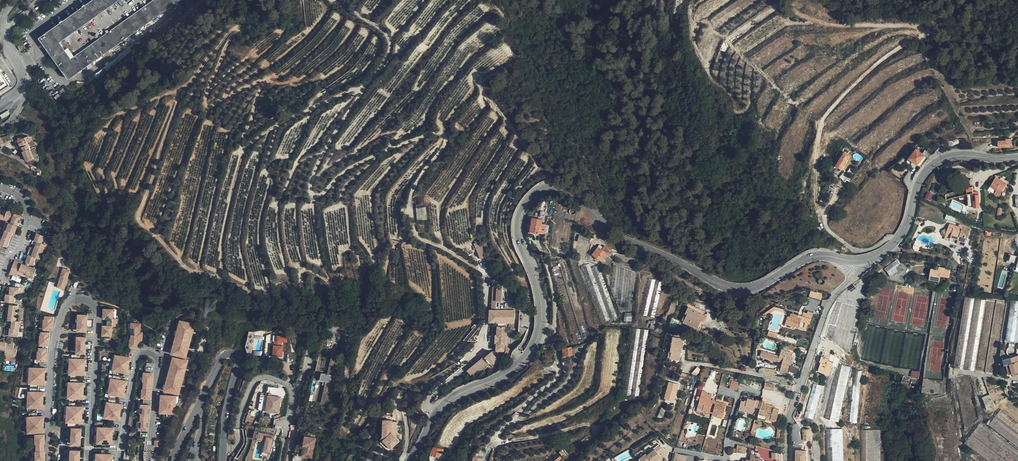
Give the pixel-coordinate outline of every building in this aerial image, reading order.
[(180,0),(93,0),(38,39),(68,80),(180,0)] [(9,85),(0,71),(0,90),(9,85)] [(0,143),(12,139),(10,133),(0,137),(0,143)] [(18,140),(19,144),(22,152),(30,148),(31,151),(35,149),(31,137),(28,136),(18,140)] [(1012,146),(1011,138),(1006,139),(1006,140),(998,141),(998,147),(1012,146)] [(926,157),(928,158),(930,155),(926,152),(923,155),(913,147),(906,157),(919,166),(926,157)] [(22,152),(23,154),(26,161),(34,159),(31,151),(30,148),(22,152)] [(840,168),(849,154),(844,151),(836,165),(840,168)] [(899,171),(905,165),(902,163),(896,168),(899,171)] [(999,198),(1006,184),(995,178),(988,192),(999,198)] [(4,215),(2,220),(5,221),(9,222),(6,229),(2,228),(0,234),(0,243),(7,246),(12,231),(14,232),(21,214),(13,212),(14,208),(7,205),(4,215)] [(427,206),(417,207),(418,219),(428,218),(427,206)] [(544,233),(546,223),(542,222),(542,219),(532,217),(530,231),(544,233)] [(970,233),(963,231),(962,233),(958,232),(959,230),(959,229),(949,226),(945,238),(951,240),(959,242),(959,243),(966,245),(970,233)] [(42,242),(44,236),(35,233),(33,239),(36,240),(32,253),(28,252),(25,259),(34,262),(37,255),(44,258),(49,245),(42,242)] [(579,234),(578,241),(589,243),(590,236),(579,234)] [(487,256),(481,241),(475,243),(482,258),(487,256)] [(610,257),(614,252),(605,245),(602,249),(599,246),(593,254),(608,265),(613,259),(610,257)] [(1010,252),(1008,262),(1017,264),(1016,270),(1017,270),(1017,253),(1010,252)] [(21,277),(22,274),(24,270),(31,273),(30,274),(38,277),(40,269),(19,261),(14,275),(21,277)] [(897,261),(887,269),(893,276),(897,272),(898,273),(903,269),(897,261)] [(609,320),(591,269),(589,264),(580,267),(601,323),(609,320)] [(598,266),(591,269),(609,320),(610,322),(617,319),(598,266)] [(893,276),(887,269),(886,270),(892,278),(898,273),(897,272),(893,276)] [(950,270),(939,269),(939,271),(936,271),(931,270),(929,281),(939,282),(940,278),(949,279),(950,270)] [(68,274),(62,271),(55,290),(62,292),(68,274)] [(654,316),(664,280),(650,277),(644,301),(649,303),(646,314),(654,316)] [(14,302),(17,302),(19,302),(20,294),(23,294),(24,288),(14,287),(13,294),(11,293),(10,301),(14,302)] [(497,288),(496,310),(505,310),(506,288),(497,288)] [(821,301),(823,295),(811,291),(809,297),(821,301)] [(995,376),(995,375),(1006,304),(964,297),(952,368),(995,376)] [(23,305),(16,305),(14,304),(13,319),(17,320),(16,328),(15,328),(14,335),(24,336),(26,321),(22,320),(23,305)] [(782,312),(783,309),(773,305),(762,314),(765,317),(774,309),(782,312)] [(489,321),(498,322),(507,322),(515,323),(515,311),(505,310),(496,310),(489,310),(489,321)] [(792,312),(790,316),(787,325),(795,327),(795,325),(799,326),(798,327),(806,330),(809,323),(810,323),(814,312),(809,310),(807,317),(792,312)] [(700,312),(698,311),(686,313),(688,314),(685,320),(684,323),(694,327),(695,325),(699,327),(703,320),(705,321),(708,316),(699,312),(700,312)] [(112,313),(103,312),(103,322),(108,322),(108,326),(108,329),(102,329),(102,338),(110,339),(111,330),(116,330),(116,326),(117,322),(111,322),(112,313)] [(631,322),(632,313),(624,312),(624,321),(631,322)] [(597,328),(594,313),(587,314),(591,329),(597,328)] [(85,318),(76,318),(76,321),(74,320),(74,326),(74,331),(76,331),(75,334),(84,335),(85,326),(85,318)] [(51,319),(43,319),(43,323),(42,323),(41,332),(51,332),(51,325),(49,325),(49,323),(51,323),(51,319)] [(194,323),(179,320),(179,321),(177,329),(175,336),(175,338),(173,345),(171,352),(171,353),(185,357),(194,323)] [(139,325),(130,324),(129,332),(130,332),(138,333),(139,325)] [(507,327),(498,327),(497,327),(497,334),(495,334),(495,343),(496,343),(496,351),(497,351),(504,351),(506,351),(507,327)] [(138,333),(130,332),(130,336),(130,340),(138,341),(140,341),(141,337),(141,333),(138,333)] [(47,336),(39,335),(39,339),(37,339),(37,348),(47,348),(47,342),(45,342),(45,339),(47,339),(47,336)] [(84,341),(75,340),(75,343),(73,343),(73,348),(72,354),(74,354),(74,356),(83,357),(83,349),(84,341)] [(130,340),(128,340),(128,348),(137,349),(138,341),(130,340)] [(281,341),(273,340),(273,343),(272,355),(281,355),(282,348),(280,348),(280,345),(281,341)] [(4,342),(3,347),(3,349),(11,350),(11,356),(22,357),(23,349),(18,349),(19,343),(4,342)] [(680,353),(682,343),(673,342),(670,351),(680,353)] [(472,376),(491,363),(493,366),(501,361),(493,350),(467,368),(472,376)] [(780,352),(779,356),(767,353),(765,358),(781,363),(779,372),(786,374),(792,352),(784,350),(783,352),(780,352)] [(45,352),(37,351),(37,355),(35,355),(34,363),(45,364),(45,358),(42,358),(42,355),(45,355),(45,352)] [(109,353),(98,352),(97,367),(108,367),(109,353)] [(130,359),(114,356),(112,364),(111,372),(128,375),(128,371),(127,370),(127,367),(128,363),(130,363),(130,359)] [(187,360),(173,356),(172,358),(170,366),(169,373),(168,374),(168,375),(166,382),(164,389),(164,391),(178,395),(187,360)] [(1008,358),(1012,374),(1017,372),(1017,356),(1008,358)] [(818,373),(827,376),(830,376),(834,363),(833,363),(828,361),(829,359),(821,357),(820,361),(821,362),(818,373)] [(838,423),(852,363),(840,360),(835,371),(824,420),(838,423)] [(82,375),(82,366),(77,366),(77,362),(68,362),(67,378),(76,378),(77,374),(82,375)] [(44,372),(29,371),(29,378),(28,386),(43,387),(44,383),(42,383),(42,379),(42,376),(44,376),(44,372)] [(322,371),(321,379),(331,381),(333,373),(322,371)] [(858,425),(863,373),(857,372),(851,425),(858,425)] [(152,374),(143,374),(142,383),(143,383),(150,383),(152,384),(152,374)] [(738,386),(741,377),(733,375),(731,384),(738,386)] [(909,384),(911,379),(903,377),(901,385),(909,387),(909,384)] [(778,381),(770,379),(767,387),(776,389),(778,381)] [(127,383),(110,380),(109,388),(108,396),(124,398),(125,395),(123,394),(124,390),(124,386),(126,386),(127,383)] [(670,381),(665,397),(675,400),(680,384),(670,381)] [(813,421),(822,388),(813,385),(804,418),(813,421)] [(80,399),(81,391),(76,390),(76,386),(67,386),(66,402),(75,402),(75,398),(80,399)] [(143,389),(142,389),(141,399),(150,399),(151,390),(149,390),(143,389)] [(266,411),(269,394),(261,393),(259,410),(266,411)] [(43,395),(28,394),(27,402),(27,410),(42,411),(42,407),(40,406),(40,402),(41,399),(43,399),(43,395)] [(177,395),(163,394),(163,395),(162,403),(161,410),(161,412),(175,413),(177,395)] [(282,396),(269,394),(266,411),(279,413),(282,396)] [(988,410),(994,407),(989,395),(982,398),(988,410)] [(712,412),(716,401),(700,397),(697,407),(702,409),(702,411),(712,414),(712,412)] [(760,410),(763,401),(758,400),(758,402),(749,400),(749,402),(748,403),(746,403),(743,402),(740,411),(746,413),(754,415),(756,408),(760,410)] [(1015,407),(1009,400),(1001,409),(1017,422),(1017,402),(1015,407)] [(719,402),(716,401),(712,412),(718,414),(724,415),(726,407),(722,406),(719,405),(719,404),(719,402)] [(782,411),(775,409),(775,411),(773,410),(773,409),(774,407),(767,405),(768,403),(763,401),(760,410),(762,410),(760,416),(768,419),(772,420),(772,421),(778,423),(782,411)] [(123,407),(106,404),(104,420),(121,422),(121,418),(119,418),(121,410),(122,410),(123,407)] [(150,406),(141,406),(140,414),(141,415),(147,415),(149,415),(150,406)] [(662,407),(658,416),(663,418),(667,409),(662,407)] [(1001,409),(988,425),(1017,448),(1017,422),(1001,409)] [(79,423),(79,415),(74,414),(74,411),(65,410),(64,426),(73,426),(74,423),(79,423)] [(388,449),(391,446),(389,444),(394,440),(396,443),(399,440),(396,436),(397,424),(392,424),(393,419),(383,418),(382,442),(388,449)] [(43,423),(42,419),(41,419),(27,420),(28,435),(43,434),(43,430),(42,430),(41,423),(43,423)] [(140,422),(139,421),(139,430),(148,431),(149,422),(147,422),(140,422)] [(980,424),(965,443),(988,460),(1017,460),(1017,453),(980,424)] [(804,440),(813,439),(812,428),(803,428),(804,440)] [(843,428),(827,429),(828,460),(844,460),(843,428)] [(114,430),(98,429),(97,445),(114,446),(114,442),(112,442),(112,434),(114,434),(114,430)] [(261,433),(255,431),(253,440),(258,441),(258,440),(266,441),(266,443),(267,443),(266,448),(265,448),(263,456),(269,458),(270,453),(271,449),(272,444),(273,444),(274,438),(269,437),(270,435),(266,434),(266,435),(260,434),(261,433)] [(880,431),(861,431),(861,460),(881,460),(881,431),(880,431)] [(77,448),(78,433),(69,432),(68,448),(77,448)] [(316,437),(306,435),(304,444),(306,445),(305,453),(313,455),(316,437)] [(43,446),(44,446),(44,437),(35,437),(35,446),(37,446),(43,446)] [(306,445),(304,444),(302,455),(313,457),(313,455),(305,453),(306,445)] [(736,451),(746,452),(747,446),(738,444),(736,451)] [(662,449),(666,453),(670,450),(665,445),(662,449)] [(431,453),(442,456),(446,449),(435,446),(431,453)] [(666,453),(662,449),(661,449),(654,456),(652,454),(645,460),(646,460),(658,460),(659,460),(662,460),(668,455),(666,453)] [(772,457),(777,457),(777,460),(780,460),(780,451),(772,451),(772,457)] [(799,451),(798,460),(809,460),(809,451),(799,451)] [(681,460),(685,460),(686,460),(687,455),(678,452),(677,457),(681,458),(681,460)]
